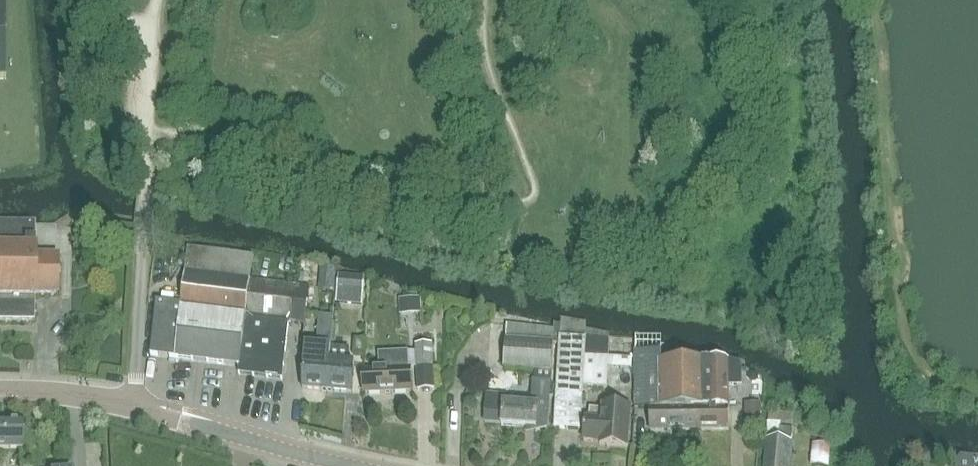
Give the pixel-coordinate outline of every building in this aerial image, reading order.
[(32,321),(33,298),(34,298),(34,293),(57,293),(58,255),(35,255),(35,223),(0,223),(0,320),(32,321)] [(181,305),(157,302),(151,355),(176,358),(176,359),(239,366),(238,374),(283,380),(289,323),(305,325),(309,287),(250,280),(253,256),(189,247),(181,305)] [(419,298),(400,300),(400,312),(420,311),(419,298)] [(303,389),(328,391),(330,362),(333,318),(320,317),(318,347),(307,346),(306,360),(305,360),(303,389)] [(554,345),(560,346),(560,340),(554,339),(555,324),(526,317),(526,326),(507,324),(504,369),(552,372),(554,345)] [(560,340),(560,346),(555,429),(581,430),(584,385),(607,387),(609,343),(610,334),(586,330),(586,322),(561,317),(560,340)] [(651,431),(697,430),(696,407),(684,407),(683,361),(662,361),(662,351),(661,351),(662,336),(636,329),(635,353),(635,352),(635,408),(650,408),(651,431)] [(433,367),(431,344),(415,345),(415,352),(408,352),(379,353),(379,370),(364,371),(365,393),(411,391),(410,369),(433,367)] [(330,362),(328,391),(352,392),(354,363),(348,363),(349,354),(349,348),(331,347),(330,362)] [(728,361),(683,361),(684,407),(696,407),(697,430),(729,430),(729,386),(741,386),(742,363),(727,360),(728,361)] [(547,429),(550,397),(551,382),(532,380),(530,406),(506,404),(506,395),(487,393),(485,423),(503,424),(502,426),(547,429)] [(600,445),(628,447),(631,411),(590,409),(589,419),(586,419),(584,441),(600,442),(600,445)] [(769,423),(768,440),(765,465),(790,465),(793,430),(782,429),(782,424),(794,425),(795,414),(770,411),(769,423)] [(22,448),(22,422),(0,421),(0,448),(22,448)] [(828,465),(830,447),(813,446),(812,464),(828,465)]
